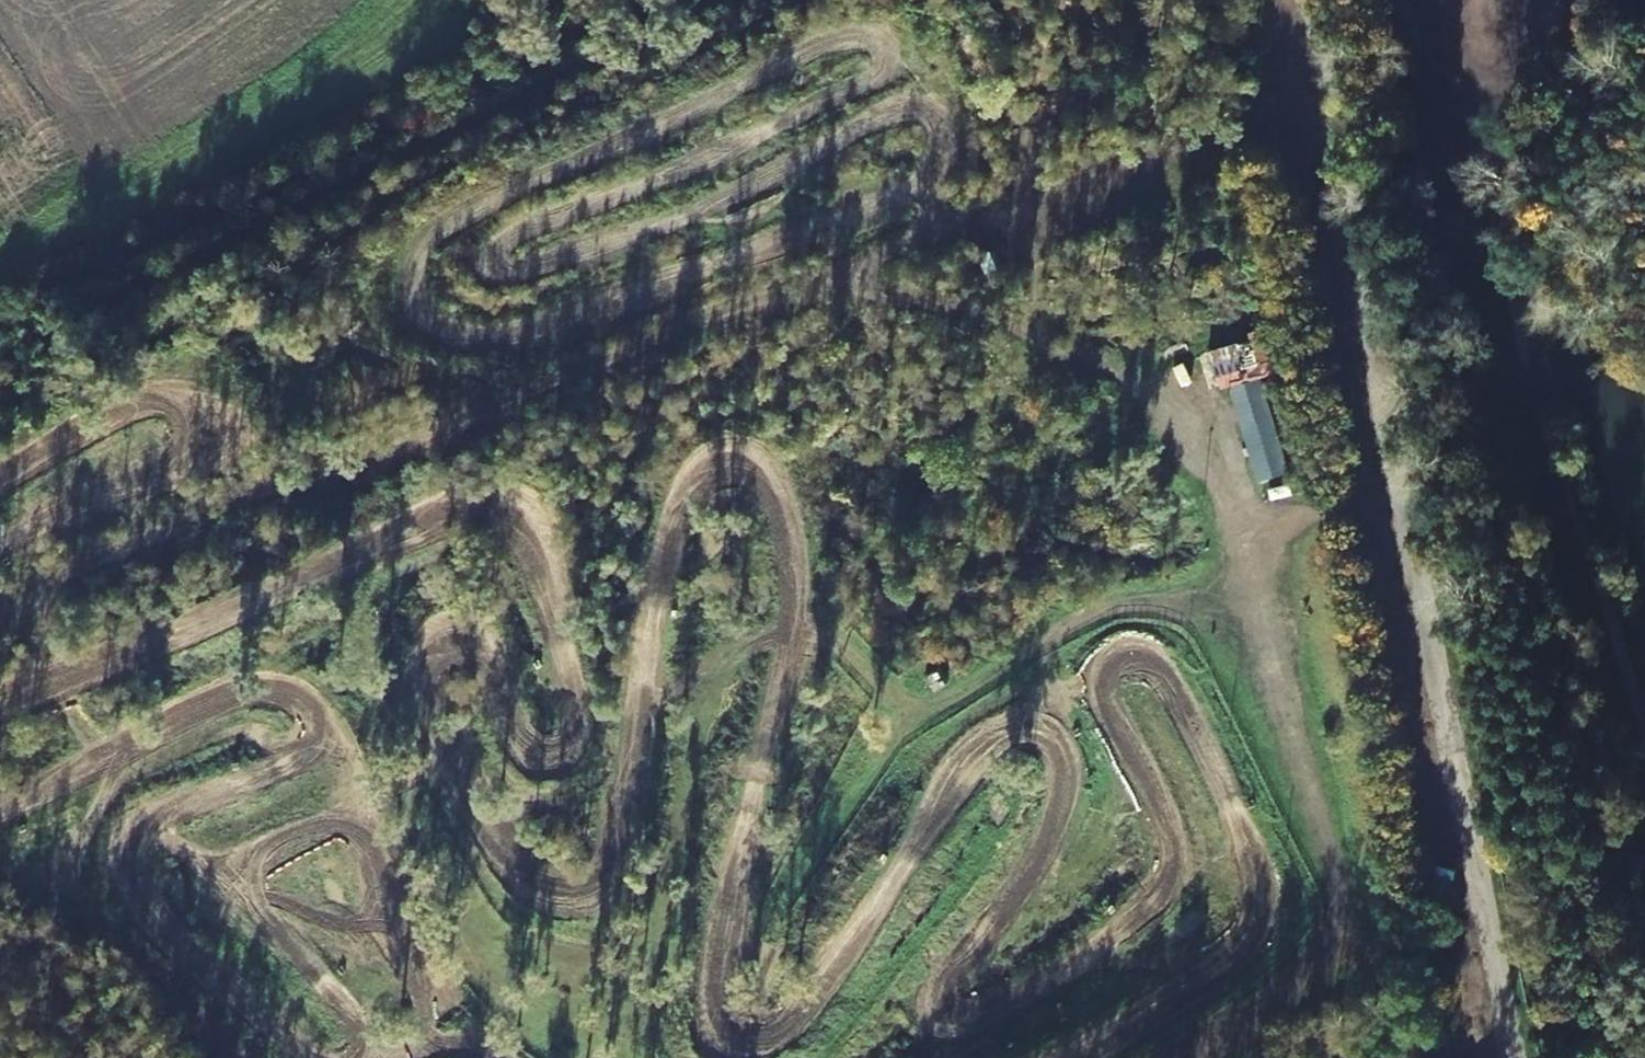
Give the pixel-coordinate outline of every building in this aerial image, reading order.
[(1217,388),(1229,385),(1255,481),(1291,471),(1254,336),(1206,349),(1217,388)]
